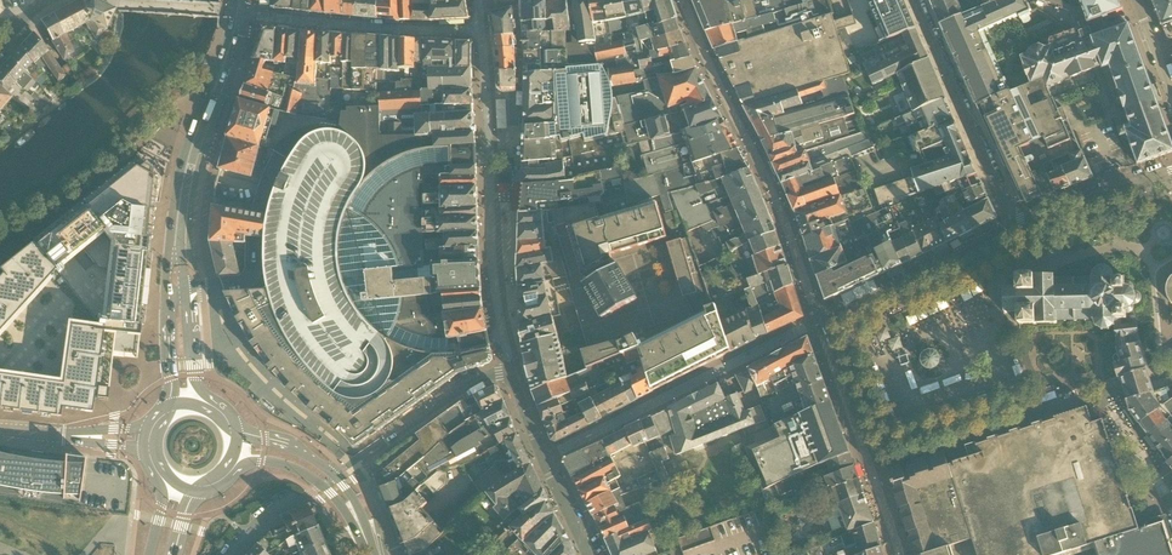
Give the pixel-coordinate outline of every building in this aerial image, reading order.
[(107,28),(101,25),(90,21),(85,0),(81,0),(55,14),(65,34),(86,23),(96,39),(101,34),(106,39),(113,33),(107,29),(107,28)] [(116,9),(95,0),(85,0),(90,21),(101,25),(107,28),(116,9)] [(273,8),(286,9),(285,0),(273,0),(273,8)] [(286,9),(294,10),(296,0),(285,0),(286,9)] [(294,10),(312,12),(313,0),(296,0),(294,10)] [(328,0),(313,0),(312,12),(327,13),(328,0)] [(327,13),(345,15),(345,0),(328,0),(327,13)] [(345,15),(355,16),(356,8),(357,0),(345,0),(345,15)] [(356,8),(355,16),(378,18),(378,0),(357,0),(356,8)] [(401,20),(401,7),(400,7),(400,0),(378,0),(378,18),(401,20)] [(400,7),(401,7),(401,20),(411,20),(411,6),(411,0),(400,0),(400,7)] [(440,20),(470,19),(467,1),(466,0),(411,0),(411,6),(432,6),(432,21),(440,20)] [(568,43),(574,42),(568,0),(561,0),(546,1),(549,32),(553,32),(553,50),(564,49),(570,49),(568,43)] [(591,65),(598,65),(596,48),(597,48),(595,41),(590,0),(568,0),(574,42),(568,43),(570,49),(564,49),(565,63),(566,67),(571,67),(571,66),(591,65)] [(606,0),(590,0),(595,41),(597,48),(613,44),(610,22),(609,22),(606,0)] [(625,42),(624,34),(629,33),(628,23),(624,0),(606,0),(609,22),(610,22),(613,44),(625,42)] [(647,19),(646,13),(647,13),(644,0),(624,0),(628,23),(647,19)] [(673,7),(670,0),(644,0),(647,13),(673,7)] [(729,4),(728,0),(694,0),(699,13),(729,4)] [(790,8),(787,0),(743,0),(729,4),(699,13),(707,31),(790,9),(790,8)] [(715,50),(768,33),(810,21),(833,14),(828,0),(808,0),(803,2),(804,4),(790,8),(790,9),(707,31),(715,50)] [(790,8),(804,4),(803,2),(808,0),(787,0),(790,8)] [(903,0),(869,0),(887,40),(904,34),(916,29),(905,5),(903,0)] [(940,23),(962,14),(957,0),(930,0),(940,23)] [(998,97),(1010,92),(1031,84),(1031,83),(1044,78),(1048,87),(1049,87),(1048,86),(1064,80),(1064,79),(1070,77),(1071,78),(1095,68),(1102,65),(1092,37),(1094,36),(1082,6),(1078,8),(1061,1),(1061,0),(1042,0),(1071,12),(1077,29),(1051,38),(1049,41),(1051,45),(1045,47),(1045,46),(1040,44),(1030,48),(1028,52),(1028,53),(1020,57),(1026,72),(1017,76),(1008,76),(1001,80),(980,32),(1019,15),(1021,19),(1031,15),(1030,12),(1032,11),(1029,4),(1027,5),(1025,0),(981,0),(983,6),(963,15),(962,14),(940,23),(977,106),(998,97)] [(1108,15),(1123,9),(1120,0),(1079,0),(1082,6),(1094,36),(1107,31),(1106,28),(1108,27),(1105,20),(1103,21),(1102,18),(1103,17),(1104,19),(1109,17),(1108,15)] [(1171,37),(1171,0),(1151,0),(1156,10),(1155,11),(1156,12),(1157,12),(1162,26),(1164,31),(1165,30),(1168,36),(1169,37),(1171,37)] [(532,22),(533,32),(549,32),(546,1),(536,2),(536,22),(532,22)] [(522,3),(523,22),(523,23),(524,33),(533,32),(532,22),(536,22),(536,2),(522,3)] [(411,6),(411,20),(432,21),(432,6),(411,6)] [(676,19),(676,18),(673,7),(647,13),(646,13),(647,19),(648,26),(676,19)] [(496,41),(515,38),(515,34),(514,9),(491,14),(495,37),(496,41)] [(53,41),(65,34),(55,14),(41,21),(49,34),(53,41)] [(835,21),(833,14),(810,21),(768,33),(715,50),(716,50),(735,88),(745,106),(744,106),(744,107),(789,93),(840,77),(852,74),(839,35),(838,31),(835,21)] [(835,21),(838,31),(856,25),(853,15),(835,21)] [(642,42),(681,30),(676,19),(648,26),(634,30),(635,40),(637,51),(628,54),(625,42),(613,44),(597,48),(596,48),(598,65),(608,64),(609,70),(630,67),(636,55),(644,53),(642,42)] [(1129,24),(1127,25),(1107,31),(1094,36),(1092,37),(1102,65),(1103,68),(1110,66),(1118,90),(1114,91),(1121,111),(1126,110),(1131,125),(1119,130),(1121,136),(1127,134),(1138,164),(1138,165),(1171,152),(1171,142),(1157,102),(1154,91),(1151,85),(1148,75),(1130,27),(1129,24)] [(266,61),(274,62),(278,29),(269,28),(264,31),(254,59),(264,61),(265,61),(265,62),(266,61)] [(282,63),(286,63),(290,30),(278,29),(274,62),(282,63)] [(898,73),(929,59),(923,46),(916,29),(904,34),(907,41),(900,44),(883,52),(888,62),(868,71),(873,84),(882,81),(898,73)] [(297,79),(302,31),(290,30),(286,63),(287,63),(286,69),(285,70),(284,76),(287,77),(288,76),(296,78),(297,79)] [(644,53),(686,44),(681,30),(642,42),(644,53)] [(327,120),(330,102),(331,96),(331,89),(331,81),(320,80),(321,65),(317,65),(320,33),(302,31),(297,79),(296,78),(294,90),(302,93),(297,115),(327,120)] [(40,73),(41,73),(43,71),(42,69),(46,66),(40,58),(41,57),(42,57),(49,52),(34,32),(21,47),(40,73)] [(553,50),(553,42),(553,32),(549,32),(533,32),(524,33),(524,51),(553,50)] [(332,56),(332,33),(331,34),(320,33),(317,65),(321,65),(320,80),(331,81),(332,56)] [(332,56),(331,81),(331,89),(331,96),(330,102),(337,103),(341,103),(342,99),(343,96),(343,90),(344,90),(345,35),(333,33),(332,33),(332,56)] [(73,60),(70,55),(73,52),(65,34),(53,41),(60,52),(68,64),(70,62),(73,60)] [(354,90),(354,35),(345,35),(344,90),(343,90),(343,96),(342,99),(341,103),(343,103),(343,104),(354,104),(353,91),(353,90),(354,90)] [(369,55),(369,36),(354,35),(354,90),(353,90),(353,91),(360,91),(360,93),(365,93),(366,55),(369,55)] [(384,83),(383,37),(369,36),(369,55),(366,55),(365,93),(368,93),(377,94),(377,83),(384,83)] [(400,75),(400,38),(383,37),(384,83),(386,83),(387,84),(387,85),(388,85),(389,84),(390,83),(403,83),(402,75),(400,75)] [(416,39),(402,39),(400,38),(400,75),(402,75),(403,83),(390,83),(389,84),(388,85),(387,85),(387,84),(386,83),(384,83),(377,83),(377,94),(379,94),(381,94),(422,93),(424,90),(424,79),(424,70),(418,70),(418,63),(415,63),(415,54),(416,39)] [(515,47),(515,40),(515,38),(496,41),(497,48),(497,52),(516,50),(515,47)] [(424,70),(423,40),(416,39),(415,54),(415,63),(418,63),(418,70),(424,70)] [(458,69),(458,42),(423,40),(424,70),(424,79),(441,78),(441,79),(472,78),(472,68),(458,69)] [(625,42),(628,54),(637,51),(635,40),(625,42)] [(470,42),(461,42),(458,42),(458,69),(472,68),(472,48),(472,45),(470,42)] [(633,71),(692,58),(686,44),(644,53),(636,55),(630,67),(633,67),(633,71)] [(11,58),(25,71),(36,80),(42,74),(41,73),(40,73),(21,47),(11,58)] [(566,67),(565,63),(564,49),(553,50),(524,51),(525,74),(553,72),(553,71),(566,70),(566,67)] [(499,72),(499,75),(517,75),(517,72),(517,70),(518,70),(517,69),(516,50),(497,52),(498,58),(499,72)] [(66,76),(59,67),(49,52),(42,57),(52,72),(58,81),(66,76)] [(16,82),(25,71),(11,58),(1,69),(16,82)] [(613,87),(614,86),(635,83),(644,81),(644,80),(660,77),(678,75),(697,68),(692,58),(633,71),(633,67),(630,67),(609,70),(609,73),(612,83),(613,86),(613,87)] [(265,61),(264,61),(254,59),(246,85),(284,97),(286,86),(294,90),(296,78),(288,76),(287,77),(284,76),(274,73),(263,70),(265,65),(265,62),(265,61)] [(914,112),(946,99),(929,59),(898,73),(914,112)] [(609,73),(609,70),(608,64),(598,65),(591,65),(571,66),(571,67),(566,67),(566,70),(553,71),(553,72),(525,74),(525,85),(525,103),(525,105),(524,105),(524,115),(525,115),(524,126),(547,124),(548,139),(561,137),(562,142),(584,136),(585,141),(617,134),(613,117),(622,116),(620,106),(619,105),(620,105),(617,97),(614,86),(613,87),(613,86),(612,83),(609,73)] [(644,81),(647,91),(617,97),(620,105),(636,101),(636,102),(658,96),(704,81),(697,68),(678,75),(660,77),(644,80),(644,81)] [(6,92),(16,82),(1,69),(0,70),(0,86),(6,92)] [(517,91),(517,85),(517,75),(499,75),(500,89),(504,92),(516,91),(517,91)] [(804,108),(848,95),(849,94),(843,80),(840,77),(789,93),(744,107),(753,122),(804,108)] [(445,90),(473,89),(472,78),(441,79),(441,78),(424,79),(424,90),(435,89),(435,90),(445,90)] [(1043,196),(1036,179),(1032,171),(1037,168),(1043,165),(1058,158),(1063,156),(1070,152),(1076,150),(1067,131),(1063,122),(1068,120),(1066,115),(1063,107),(1058,109),(1054,100),(1054,99),(1053,99),(1048,87),(1044,78),(1031,83),(1031,84),(1010,92),(998,97),(977,106),(987,128),(995,144),(1002,160),(1006,168),(1021,202),(1023,202),(1023,203),(1022,203),(1043,196)] [(636,101),(620,105),(619,105),(620,106),(622,116),(624,127),(683,112),(714,100),(704,81),(658,96),(636,102),(636,101)] [(302,93),(294,90),(286,86),(284,97),(246,85),(241,100),(271,109),(272,109),(288,113),(297,115),(302,93)] [(12,97),(6,92),(0,86),(0,111),(12,97)] [(40,86),(34,91),(40,98),(46,93),(40,86)] [(435,99),(435,90),(435,89),(424,90),(422,93),(422,100),(429,100),(429,99),(435,99)] [(473,89),(445,90),(446,105),(446,106),(474,105),(473,89)] [(429,100),(422,100),(422,93),(381,94),(382,111),(381,111),(381,137),(418,136),(418,135),(475,132),(474,105),(446,106),(446,105),(430,106),(429,100)] [(763,142),(856,115),(848,95),(804,108),(753,122),(763,142)] [(940,125),(954,119),(946,99),(914,112),(905,117),(904,116),(896,120),(898,126),(906,122),(912,136),(915,134),(940,124),(940,125)] [(268,122),(272,109),(271,109),(241,100),(236,114),(268,123),(268,122)] [(683,112),(624,127),(622,116),(613,117),(617,134),(622,133),(626,146),(629,145),(640,143),(639,143),(658,138),(670,135),(676,134),(692,129),(693,130),(712,123),(712,122),(723,118),(714,100),(683,112)] [(380,107),(353,108),(349,108),(349,112),(343,113),(342,123),(327,120),(297,115),(288,113),(272,109),(268,122),(268,123),(236,114),(229,138),(261,146),(270,149),(261,179),(279,183),(274,198),(269,215),(267,230),(266,238),(265,247),(266,263),(310,260),(338,259),(340,259),(340,253),(340,247),(340,245),(340,241),(341,235),(342,232),(342,229),(344,223),(345,218),(346,218),(348,212),(351,206),(353,201),(356,196),(358,194),(360,191),(364,186),(366,183),(368,181),(372,177),(376,173),(384,167),(387,165),(393,162),(399,159),(402,157),(412,154),(422,151),(425,151),(432,150),(438,149),(442,149),(452,149),(453,151),(472,150),(475,147),(476,147),(476,144),(475,132),(418,135),(418,136),(381,137),(381,111),(380,107)] [(802,140),(859,122),(856,115),(763,142),(764,143),(769,153),(802,140)] [(688,143),(729,131),(723,118),(712,122),(712,123),(693,130),(692,129),(676,134),(670,135),(658,138),(662,150),(688,143)] [(977,173),(971,159),(970,160),(967,151),(964,143),(964,142),(963,142),(960,134),(954,119),(940,125),(940,124),(915,134),(912,136),(918,152),(920,152),(925,165),(912,170),(919,193),(934,188),(944,185),(943,184),(977,173)] [(820,147),(832,143),(836,142),(863,133),(859,122),(802,140),(769,153),(774,164),(806,151),(820,147)] [(540,140),(548,139),(547,124),(524,126),(524,141),(540,140)] [(639,143),(640,143),(649,175),(739,149),(729,131),(688,143),(662,150),(658,138),(639,143)] [(824,157),(823,157),(849,147),(859,144),(859,143),(870,139),(867,132),(863,133),(836,142),(832,143),(820,147),(806,151),(774,164),(779,175),(810,163),(810,162),(824,157)] [(580,156),(626,146),(622,133),(617,134),(585,141),(584,136),(562,142),(561,137),(548,139),(540,140),(524,141),(523,162),(523,163),(558,159),(580,156)] [(253,177),(261,146),(229,138),(221,169),(253,177)] [(859,144),(849,147),(823,157),(824,157),(810,162),(810,163),(779,175),(783,184),(801,177),(814,172),(814,173),(819,171),(819,169),(850,157),(852,156),(874,147),(870,139),(859,143),(859,144)] [(901,153),(909,152),(903,139),(896,142),(901,153)] [(558,159),(523,163),(524,185),(554,182),(566,180),(566,181),(578,178),(578,176),(621,166),(618,154),(627,152),(626,146),(580,156),(558,159)] [(395,283),(400,281),(432,278),(432,295),(428,295),(431,316),(444,314),(442,302),(445,301),(444,291),(439,292),(438,277),(434,277),(433,264),(424,265),(399,268),(399,267),(400,267),(394,253),(387,239),(385,238),(376,227),(362,216),(368,204),(377,193),(387,183),(398,176),(399,175),(410,170),(424,166),(437,164),(452,164),(452,162),(453,162),(453,161),(472,160),(472,161),(475,163),(477,163),(477,161),(477,149),(476,147),(475,147),(472,150),(453,151),(452,149),(442,149),(438,149),(432,150),(425,151),(422,151),(412,154),(402,157),(399,159),(393,162),(387,165),(384,167),(376,173),(372,177),(368,181),(366,183),(364,186),(360,191),(358,194),(356,196),(353,201),(351,206),(348,212),(346,218),(345,218),(344,223),(342,229),(342,232),(341,235),(340,241),(340,247),(340,253),(340,259),(338,259),(310,260),(311,269),(312,276),(314,282),(315,288),(317,294),(320,300),(322,306),(325,312),(328,317),(352,303),(353,302),(357,309),(362,315),(367,321),(373,327),(379,332),(386,337),(393,341),(400,345),(408,348),(416,351),(424,352),(432,353),(441,354),(449,354),(456,353),(464,352),(464,350),(465,350),(466,351),(489,346),(489,345),(490,344),(488,334),(488,333),(485,333),(484,333),(469,335),(469,336),(468,336),(468,337),(463,338),(463,339),(461,339),(461,338),(450,340),(449,339),(434,340),(427,338),(421,336),(407,332),(396,325),(402,304),(403,298),(398,298),(397,298),(365,302),(364,295),(369,294),(369,290),(369,286),(367,271),(394,268),(395,283)] [(750,169),(739,149),(649,175),(623,183),(628,203),(628,205),(630,205),(630,204),(661,195),(666,212),(674,210),(668,194),(672,193),(717,181),(741,172),(750,169)] [(1093,177),(1082,151),(1071,156),(1070,152),(1063,156),(1058,158),(1060,162),(1063,170),(1071,186),(1082,182),(1093,178),(1093,177)] [(834,179),(856,171),(850,157),(819,169),(819,171),(814,173),(814,172),(801,177),(783,184),(788,196),(834,179)] [(1055,191),(1071,186),(1063,170),(1060,162),(1058,158),(1043,165),(1055,191)] [(477,166),(477,163),(475,163),(472,161),(472,160),(453,161),(453,162),(452,162),(452,164),(437,164),(424,166),(410,170),(399,175),(425,176),(452,176),(454,176),(477,176),(477,166)] [(97,321),(140,325),(156,181),(149,177),(150,170),(148,169),(149,167),(145,164),(143,166),(142,166),(137,170),(129,166),(34,242),(97,321)] [(1043,196),(1055,191),(1043,165),(1037,168),(1032,171),(1036,179),(1043,196)] [(624,179),(621,166),(578,176),(578,178),(566,181),(566,180),(554,182),(524,185),(523,185),(521,204),(538,203),(553,202),(561,201),(602,196),(605,192),(603,183),(624,179)] [(702,226),(713,222),(709,212),(713,203),(756,185),(750,169),(741,172),(717,181),(672,193),(688,232),(702,226)] [(842,197),(864,189),(856,171),(834,179),(788,196),(795,212),(796,212),(842,197)] [(937,196),(946,192),(948,197),(955,194),(963,191),(963,190),(981,184),(977,173),(943,184),(944,185),(934,188),(937,196)] [(425,184),(425,176),(399,175),(398,176),(387,183),(377,193),(368,204),(362,216),(376,227),(385,238),(424,235),(424,234),(424,221),(424,210),(424,209),(420,209),(420,189),(420,184),(425,184)] [(428,185),(428,187),(428,188),(478,187),(477,176),(454,176),(452,176),(425,176),(425,184),(428,185)] [(891,207),(900,203),(899,200),(910,196),(911,196),(905,179),(874,189),(881,205),(888,202),(890,207),(891,207)] [(968,203),(987,196),(981,184),(963,190),(963,191),(955,194),(959,202),(966,199),(968,203)] [(709,212),(713,222),(763,201),(756,185),(713,203),(709,212)] [(443,205),(443,208),(478,207),(478,187),(428,188),(428,187),(424,188),(424,194),(425,205),(443,205)] [(220,190),(219,196),(234,199),(235,192),(220,190)] [(967,219),(959,202),(955,194),(948,197),(943,199),(946,205),(952,219),(951,220),(960,236),(972,230),(967,219)] [(903,202),(909,218),(917,215),(910,196),(899,200),(900,203),(903,202)] [(967,219),(992,207),(987,196),(968,203),(966,199),(959,202),(967,219)] [(829,219),(829,220),(847,214),(842,197),(796,212),(801,228),(829,219)] [(763,201),(713,222),(702,226),(705,233),(712,230),(716,239),(719,238),(769,216),(763,201)] [(567,277),(588,349),(583,351),(588,368),(588,369),(597,365),(620,355),(625,353),(625,354),(639,349),(640,351),(652,389),(653,392),(714,362),(732,352),(730,346),(723,326),(716,305),(713,306),(707,308),(703,292),(687,238),(680,240),(672,215),(662,218),(657,202),(630,210),(607,217),(604,204),(604,203),(563,209),(565,218),(555,222),(555,221),(545,224),(544,224),(543,211),(539,212),(538,209),(538,203),(521,204),(521,210),(520,212),(520,215),(518,269),(519,287),(547,281),(554,280),(567,277)] [(894,214),(900,230),(912,260),(923,254),(911,227),(913,226),(911,222),(909,218),(903,202),(900,203),(891,207),(894,214)] [(948,242),(960,236),(951,220),(952,219),(946,205),(934,210),(948,242)] [(269,215),(215,206),(214,206),(212,242),(212,243),(233,244),(233,243),(234,243),(245,243),(247,243),(247,236),(248,236),(248,235),(266,238),(267,230),(269,215)] [(478,218),(478,207),(443,208),(441,208),(441,209),(424,210),(424,221),(478,218)] [(900,230),(894,214),(891,207),(890,207),(850,224),(857,241),(867,238),(870,245),(872,251),(876,250),(887,272),(902,265),(888,234),(891,233),(900,230)] [(997,217),(995,213),(992,207),(967,219),(972,230),(997,217)] [(931,250),(948,242),(934,210),(930,212),(933,220),(922,226),(921,226),(931,250)] [(776,231),(769,216),(719,238),(726,254),(727,254),(727,253),(755,239),(776,232),(776,231)] [(433,233),(433,234),(479,231),(478,218),(424,221),(424,234),(433,233)] [(832,228),(829,220),(829,219),(801,228),(804,238),(832,228)] [(921,226),(922,226),(919,219),(911,222),(913,226),(911,227),(923,254),(931,250),(921,226)] [(850,224),(849,221),(848,220),(834,226),(834,227),(832,228),(804,238),(812,261),(842,248),(842,249),(852,244),(855,251),(855,250),(856,251),(857,251),(857,252),(859,256),(863,254),(861,249),(870,245),(867,238),(857,241),(850,224)] [(902,265),(912,260),(900,230),(891,233),(888,234),(902,265)] [(433,264),(437,264),(434,249),(479,247),(479,231),(433,234),(429,234),(429,240),(427,240),(427,249),(424,249),(424,265),(433,264)] [(727,254),(731,265),(781,246),(776,232),(755,239),(727,253),(727,254)] [(424,265),(424,249),(424,235),(385,238),(387,239),(394,253),(400,267),(399,267),(399,268),(424,265)] [(59,415),(60,406),(91,411),(93,396),(108,398),(113,352),(136,354),(140,325),(97,321),(34,242),(0,267),(0,269),(3,272),(0,275),(0,407),(59,415)] [(220,277),(241,276),(236,252),(234,248),(234,246),(233,244),(212,243),(220,277)] [(858,256),(859,256),(857,252),(857,251),(856,251),(855,250),(855,251),(852,244),(842,249),(842,248),(812,261),(817,277),(846,263),(847,264),(859,259),(858,256)] [(826,301),(841,294),(887,272),(876,250),(872,251),(870,245),(861,249),(863,254),(859,256),(858,256),(859,259),(847,264),(846,263),(817,277),(818,277),(826,301)] [(747,279),(788,265),(781,246),(731,265),(737,283),(747,279)] [(437,264),(480,261),(479,247),(434,249),(437,264)] [(270,332),(280,346),(328,317),(325,312),(322,306),(320,300),(317,294),(315,288),(314,282),(312,276),(311,269),(310,260),(266,263),(266,271),(268,280),(269,290),(248,291),(257,309),(270,332)] [(444,291),(482,289),(480,261),(437,264),(433,264),(434,277),(438,277),(439,292),(444,291)] [(775,293),(794,285),(788,265),(747,279),(751,288),(757,301),(776,294),(775,293)] [(1010,288),(1007,288),(1003,288),(1004,290),(1005,290),(1005,291),(1005,300),(1006,310),(1005,310),(1005,311),(1004,311),(1004,313),(1007,313),(1011,312),(1019,311),(1020,321),(1019,321),(1019,324),(1020,324),(1023,324),(1023,323),(1034,323),(1034,324),(1037,324),(1037,323),(1046,323),(1050,323),(1054,323),(1057,323),(1057,320),(1064,320),(1064,321),(1066,321),(1066,320),(1074,320),(1074,321),(1077,321),(1077,320),(1085,319),(1085,320),(1086,320),(1086,319),(1094,320),(1095,320),(1096,325),(1096,326),(1097,326),(1101,329),(1102,330),(1103,330),(1103,329),(1108,329),(1108,330),(1109,330),(1110,329),(1114,326),(1115,326),(1117,348),(1118,353),(1124,352),(1130,350),(1141,346),(1140,343),(1141,342),(1139,334),(1138,328),(1137,323),(1122,325),(1122,319),(1127,318),(1126,313),(1128,313),(1130,313),(1131,312),(1133,311),(1134,309),(1134,307),(1134,306),(1134,304),(1136,304),(1137,304),(1139,303),(1140,302),(1140,301),(1141,299),(1141,296),(1141,295),(1140,294),(1139,293),(1138,292),(1136,291),(1134,291),(1134,289),(1134,287),(1134,285),(1132,284),(1131,282),(1129,282),(1127,282),(1125,283),(1125,277),(1115,277),(1114,277),(1112,271),(1113,271),(1113,270),(1112,270),(1111,270),(1107,267),(1107,266),(1106,266),(1106,267),(1100,267),(1099,267),(1099,268),(1095,271),(1094,271),(1093,272),(1094,272),(1093,277),(1092,277),(1092,278),(1084,278),(1084,277),(1083,277),(1083,278),(1075,278),(1075,277),(1072,277),(1072,278),(1065,279),(1065,278),(1062,278),(1062,279),(1054,279),(1054,277),(1045,277),(1035,277),(1035,276),(1032,276),(1032,277),(1021,277),(1021,276),(1017,276),(1017,280),(1018,280),(1018,281),(1019,288),(1019,289),(1010,289),(1010,288)] [(369,286),(395,283),(394,268),(367,271),(369,286)] [(353,289),(351,272),(321,273),(324,291),(353,289)] [(365,302),(397,298),(398,298),(403,298),(428,295),(432,295),(432,278),(400,281),(395,283),(369,286),(369,290),(369,294),(364,295),(365,302)] [(740,292),(745,290),(751,288),(747,279),(737,283),(740,292)] [(554,280),(547,281),(519,287),(520,302),(557,296),(554,280)] [(788,324),(804,317),(794,285),(775,293),(776,294),(788,324)] [(756,340),(768,333),(761,311),(759,306),(757,301),(751,288),(745,290),(750,306),(752,306),(753,308),(746,311),(747,312),(756,340)] [(446,302),(483,299),(482,289),(444,291),(445,301),(446,302)] [(732,352),(756,340),(747,312),(731,319),(722,294),(716,296),(714,290),(708,292),(713,306),(716,305),(723,326),(730,346),(732,352)] [(286,354),(280,346),(270,332),(257,309),(248,291),(226,293),(238,319),(252,344),(270,367),(289,389),(310,408),(333,426),(354,446),(357,446),(444,385),(431,368),(359,419),(348,410),(324,392),(304,374),(286,354)] [(776,294),(757,301),(759,306),(761,311),(768,333),(788,324),(776,294)] [(446,314),(444,314),(431,316),(428,295),(403,298),(402,304),(396,325),(407,332),(421,336),(427,338),(434,340),(449,339),(450,340),(446,314)] [(521,326),(554,317),(561,316),(557,296),(520,302),(521,326)] [(446,314),(484,309),(484,308),(483,299),(446,302),(445,301),(442,302),(444,314),(446,314)] [(352,303),(328,317),(280,346),(286,354),(304,374),(324,392),(348,410),(359,419),(431,368),(444,385),(459,374),(470,370),(466,351),(465,350),(464,350),(464,352),(456,353),(449,354),(441,354),(432,353),(424,352),(416,351),(408,348),(400,345),(393,341),(386,337),(379,332),(373,327),(367,321),(362,315),(357,309),(353,302),(352,303)] [(485,333),(488,333),(488,331),(485,309),(484,309),(446,314),(450,340),(461,338),(461,339),(463,339),(463,338),(468,337),(468,336),(469,336),(469,335),(484,333),(485,333)] [(561,316),(554,317),(521,326),(523,344),(523,345),(559,335),(567,333),(562,315),(561,316)] [(559,336),(559,335),(523,345),(525,355),(521,356),(527,380),(531,379),(533,391),(568,377),(559,336)] [(761,398),(778,392),(775,386),(776,386),(772,377),(815,355),(808,338),(757,365),(749,369),(759,387),(757,388),(761,398)] [(466,351),(470,370),(491,362),(493,360),(493,359),(492,354),(490,344),(489,345),(489,346),(466,351)] [(1154,392),(1153,391),(1151,392),(1148,380),(1145,371),(1144,369),(1148,368),(1148,367),(1147,365),(1141,346),(1130,350),(1124,352),(1118,353),(1115,355),(1114,358),(1115,364),(1114,364),(1117,373),(1118,375),(1119,377),(1121,377),(1124,386),(1127,399),(1126,399),(1125,400),(1125,401),(1124,402),(1124,403),(1125,404),(1126,405),(1127,406),(1128,406),(1130,411),(1134,416),(1139,423),(1162,407),(1171,399),(1171,386),(1154,392)] [(639,399),(653,392),(652,389),(640,351),(639,349),(625,354),(629,365),(639,399)] [(940,362),(941,358),(939,353),(935,350),(929,350),(925,352),(922,356),(921,361),(923,366),(927,369),(932,369),(937,367),(940,363),(940,362)] [(602,373),(602,372),(615,367),(617,372),(617,371),(618,374),(620,378),(620,377),(625,388),(631,403),(639,399),(629,365),(625,354),(625,353),(620,355),(597,365),(602,372),(602,373)] [(779,395),(822,376),(815,355),(772,377),(776,386),(775,386),(778,392),(779,395)] [(602,372),(602,373),(602,372),(597,365),(588,369),(588,368),(568,377),(533,391),(539,406),(570,393),(573,400),(577,398),(589,392),(596,389),(609,384),(602,372)] [(759,387),(749,369),(737,376),(746,393),(757,388),(759,387)] [(617,411),(631,403),(625,388),(620,377),(620,378),(618,374),(617,371),(617,372),(612,374),(616,382),(614,383),(616,387),(607,392),(617,411)] [(774,426),(831,401),(822,376),(779,395),(768,399),(775,425),(774,426)] [(747,438),(743,429),(765,420),(760,407),(746,413),(738,395),(738,394),(733,396),(726,381),(653,417),(661,435),(666,448),(674,445),(677,455),(689,450),(702,445),(720,438),(738,431),(745,448),(774,436),(770,428),(747,438)] [(469,420),(505,401),(497,386),(461,402),(469,420)] [(599,396),(596,389),(589,392),(603,418),(617,411),(607,392),(599,396)] [(591,425),(603,418),(589,392),(577,398),(579,400),(581,405),(591,425)] [(574,401),(573,400),(570,393),(539,406),(545,421),(563,415),(569,412),(575,409),(572,404),(573,404),(572,402),(574,401)] [(581,405),(579,400),(577,398),(573,400),(574,401),(572,402),(573,404),(572,404),(575,409),(576,409),(579,416),(572,419),(548,429),(552,440),(557,442),(591,425),(581,405)] [(1162,407),(1139,423),(1148,434),(1171,417),(1171,399),(1162,407)] [(485,433),(512,418),(505,401),(469,420),(467,421),(467,422),(450,435),(439,444),(447,453),(460,443),(483,429),(485,433)] [(762,491),(792,477),(850,453),(831,401),(774,426),(770,428),(774,436),(745,448),(762,491)] [(467,421),(469,420),(461,402),(449,411),(449,410),(438,419),(450,435),(467,422),(467,421)] [(978,554),(1058,554),(1094,543),(1139,529),(1132,508),(1131,508),(1128,497),(1129,497),(1118,464),(1117,464),(1114,453),(1115,453),(1111,441),(1110,442),(1103,420),(1092,423),(1091,420),(1092,420),(1091,419),(1091,420),(1091,418),(1090,418),(1087,406),(1054,417),(1054,419),(1043,423),(1043,420),(987,439),(991,450),(980,454),(976,442),(944,452),(948,465),(972,538),(973,538),(978,554)] [(548,429),(572,419),(569,412),(563,415),(545,421),(548,429)] [(653,417),(627,429),(635,447),(645,443),(650,453),(658,471),(657,471),(661,480),(664,487),(678,482),(674,470),(667,473),(662,462),(670,460),(666,448),(661,435),(653,417)] [(1148,434),(1158,448),(1171,437),(1171,417),(1148,434)] [(482,455),(489,450),(490,450),(490,451),(502,444),(501,444),(518,435),(512,418),(485,433),(483,429),(460,443),(447,453),(439,444),(426,457),(438,472),(446,470),(471,463),(472,463),(482,456),(482,455)] [(439,444),(450,435),(438,419),(417,434),(421,440),(386,469),(374,473),(380,488),(393,483),(426,457),(439,444)] [(630,483),(657,471),(658,471),(650,453),(645,443),(635,447),(627,429),(604,441),(612,457),(622,476),(626,485),(630,483)] [(496,463),(525,449),(518,436),(518,435),(501,444),(502,444),(490,451),(490,450),(489,450),(496,464),(496,463)] [(1171,458),(1171,437),(1158,448),(1168,462),(1171,458)] [(593,467),(612,457),(604,441),(566,458),(564,462),(573,478),(593,468),(593,467)] [(59,504),(66,457),(9,448),(8,456),(0,454),(0,495),(59,504)] [(496,464),(503,478),(504,479),(514,473),(531,463),(525,449),(496,463),(496,464)] [(972,538),(948,465),(944,452),(930,457),(931,460),(926,462),(925,459),(916,461),(944,547),(947,547),(947,546),(972,538)] [(821,479),(855,466),(850,453),(792,477),(797,489),(816,480),(821,478),(821,479)] [(59,504),(63,504),(64,504),(64,499),(80,502),(86,458),(66,455),(66,457),(59,504)] [(405,503),(417,491),(420,487),(423,485),(425,483),(438,472),(426,457),(393,483),(380,488),(388,509),(405,503)] [(608,483),(622,476),(612,457),(593,467),(593,468),(573,478),(581,492),(599,483),(605,478),(608,483)] [(677,468),(674,470),(678,482),(690,477),(690,476),(692,476),(686,461),(676,466),(677,468)] [(914,549),(916,554),(921,554),(944,547),(916,461),(912,463),(913,466),(907,468),(908,471),(910,477),(906,479),(902,466),(888,471),(893,484),(894,483),(896,489),(894,489),(901,508),(903,507),(904,512),(902,513),(908,532),(910,532),(911,537),(910,537),(914,549)] [(504,479),(503,478),(498,481),(490,489),(486,492),(495,503),(492,505),(505,521),(506,520),(515,513),(519,509),(520,510),(545,491),(531,463),(514,473),(504,479)] [(498,481),(503,478),(496,464),(494,465),(487,472),(484,474),(474,484),(483,496),(486,492),(490,489),(498,481)] [(859,478),(855,466),(821,479),(821,478),(816,480),(819,486),(819,487),(824,485),(825,489),(832,486),(833,489),(859,478)] [(447,475),(446,470),(438,472),(425,483),(435,494),(445,485),(440,479),(444,476),(447,475)] [(587,504),(595,516),(615,507),(623,503),(621,496),(641,489),(644,495),(664,487),(661,480),(657,471),(630,483),(626,485),(622,487),(623,487),(612,492),(587,504)] [(622,487),(626,485),(622,476),(608,483),(605,478),(599,483),(581,492),(587,504),(612,492),(623,487),(622,487)] [(797,489),(792,477),(762,491),(769,509),(778,504),(777,503),(783,500),(781,496),(797,489)] [(839,504),(864,494),(859,478),(833,489),(832,486),(825,489),(824,485),(819,487),(819,486),(807,490),(810,498),(819,495),(823,509),(825,508),(834,505),(839,504)] [(450,504),(440,514),(440,515),(452,526),(483,496),(474,484),(452,506),(450,504)] [(398,535),(407,554),(417,554),(424,552),(427,549),(444,533),(430,517),(422,508),(428,503),(417,491),(405,503),(388,509),(398,535)] [(540,507),(549,500),(545,491),(520,510),(519,509),(515,513),(506,520),(512,528),(521,520),(528,514),(530,514),(540,507)] [(825,508),(830,521),(833,531),(828,533),(831,541),(850,533),(874,523),(873,521),(874,521),(870,507),(869,506),(865,494),(864,494),(839,504),(834,505),(825,508)] [(606,538),(655,518),(646,499),(625,508),(623,503),(615,507),(595,516),(601,528),(606,538)] [(524,541),(555,513),(549,500),(540,507),(530,514),(528,514),(521,520),(512,528),(509,530),(507,532),(501,525),(496,529),(503,536),(497,541),(508,553),(521,539),(524,541)] [(287,530),(290,538),(317,527),(313,516),(314,515),(316,514),(317,512),(317,510),(317,509),(316,507),(315,506),(314,505),(313,505),(311,504),(309,505),(290,513),(291,516),(283,520),(285,524),(271,529),(274,536),(287,530)] [(555,513),(524,541),(521,539),(508,553),(506,554),(542,554),(565,531),(555,513)] [(649,532),(652,530),(659,527),(655,518),(606,538),(610,547),(649,531),(649,532)] [(1171,539),(1166,521),(1147,527),(1146,525),(1144,525),(1145,527),(1139,529),(1094,543),(1098,554),(1171,554),(1171,541),(1171,539)] [(881,546),(874,523),(850,533),(831,541),(836,553),(836,554),(857,554),(862,553),(881,546)] [(295,553),(323,542),(317,527),(290,538),(286,541),(288,547),(289,547),(293,554),(295,554),(295,553)] [(684,552),(716,541),(711,528),(679,539),(684,552)] [(565,531),(542,554),(554,554),(569,539),(565,531)] [(649,532),(649,531),(610,547),(613,554),(658,554),(649,532)] [(275,548),(264,537),(258,544),(267,553),(275,548)] [(569,540),(569,539),(554,554),(575,554),(569,540)] [(327,550),(328,548),(327,544),(324,544),(323,542),(295,553),(295,554),(293,554),(292,554),(329,554),(327,550)] [(267,553),(258,544),(252,550),(257,554),(269,554),(267,553)] [(881,546),(862,553),(857,554),(884,554),(881,546)] [(947,547),(944,547),(921,554),(950,554),(947,547)]
